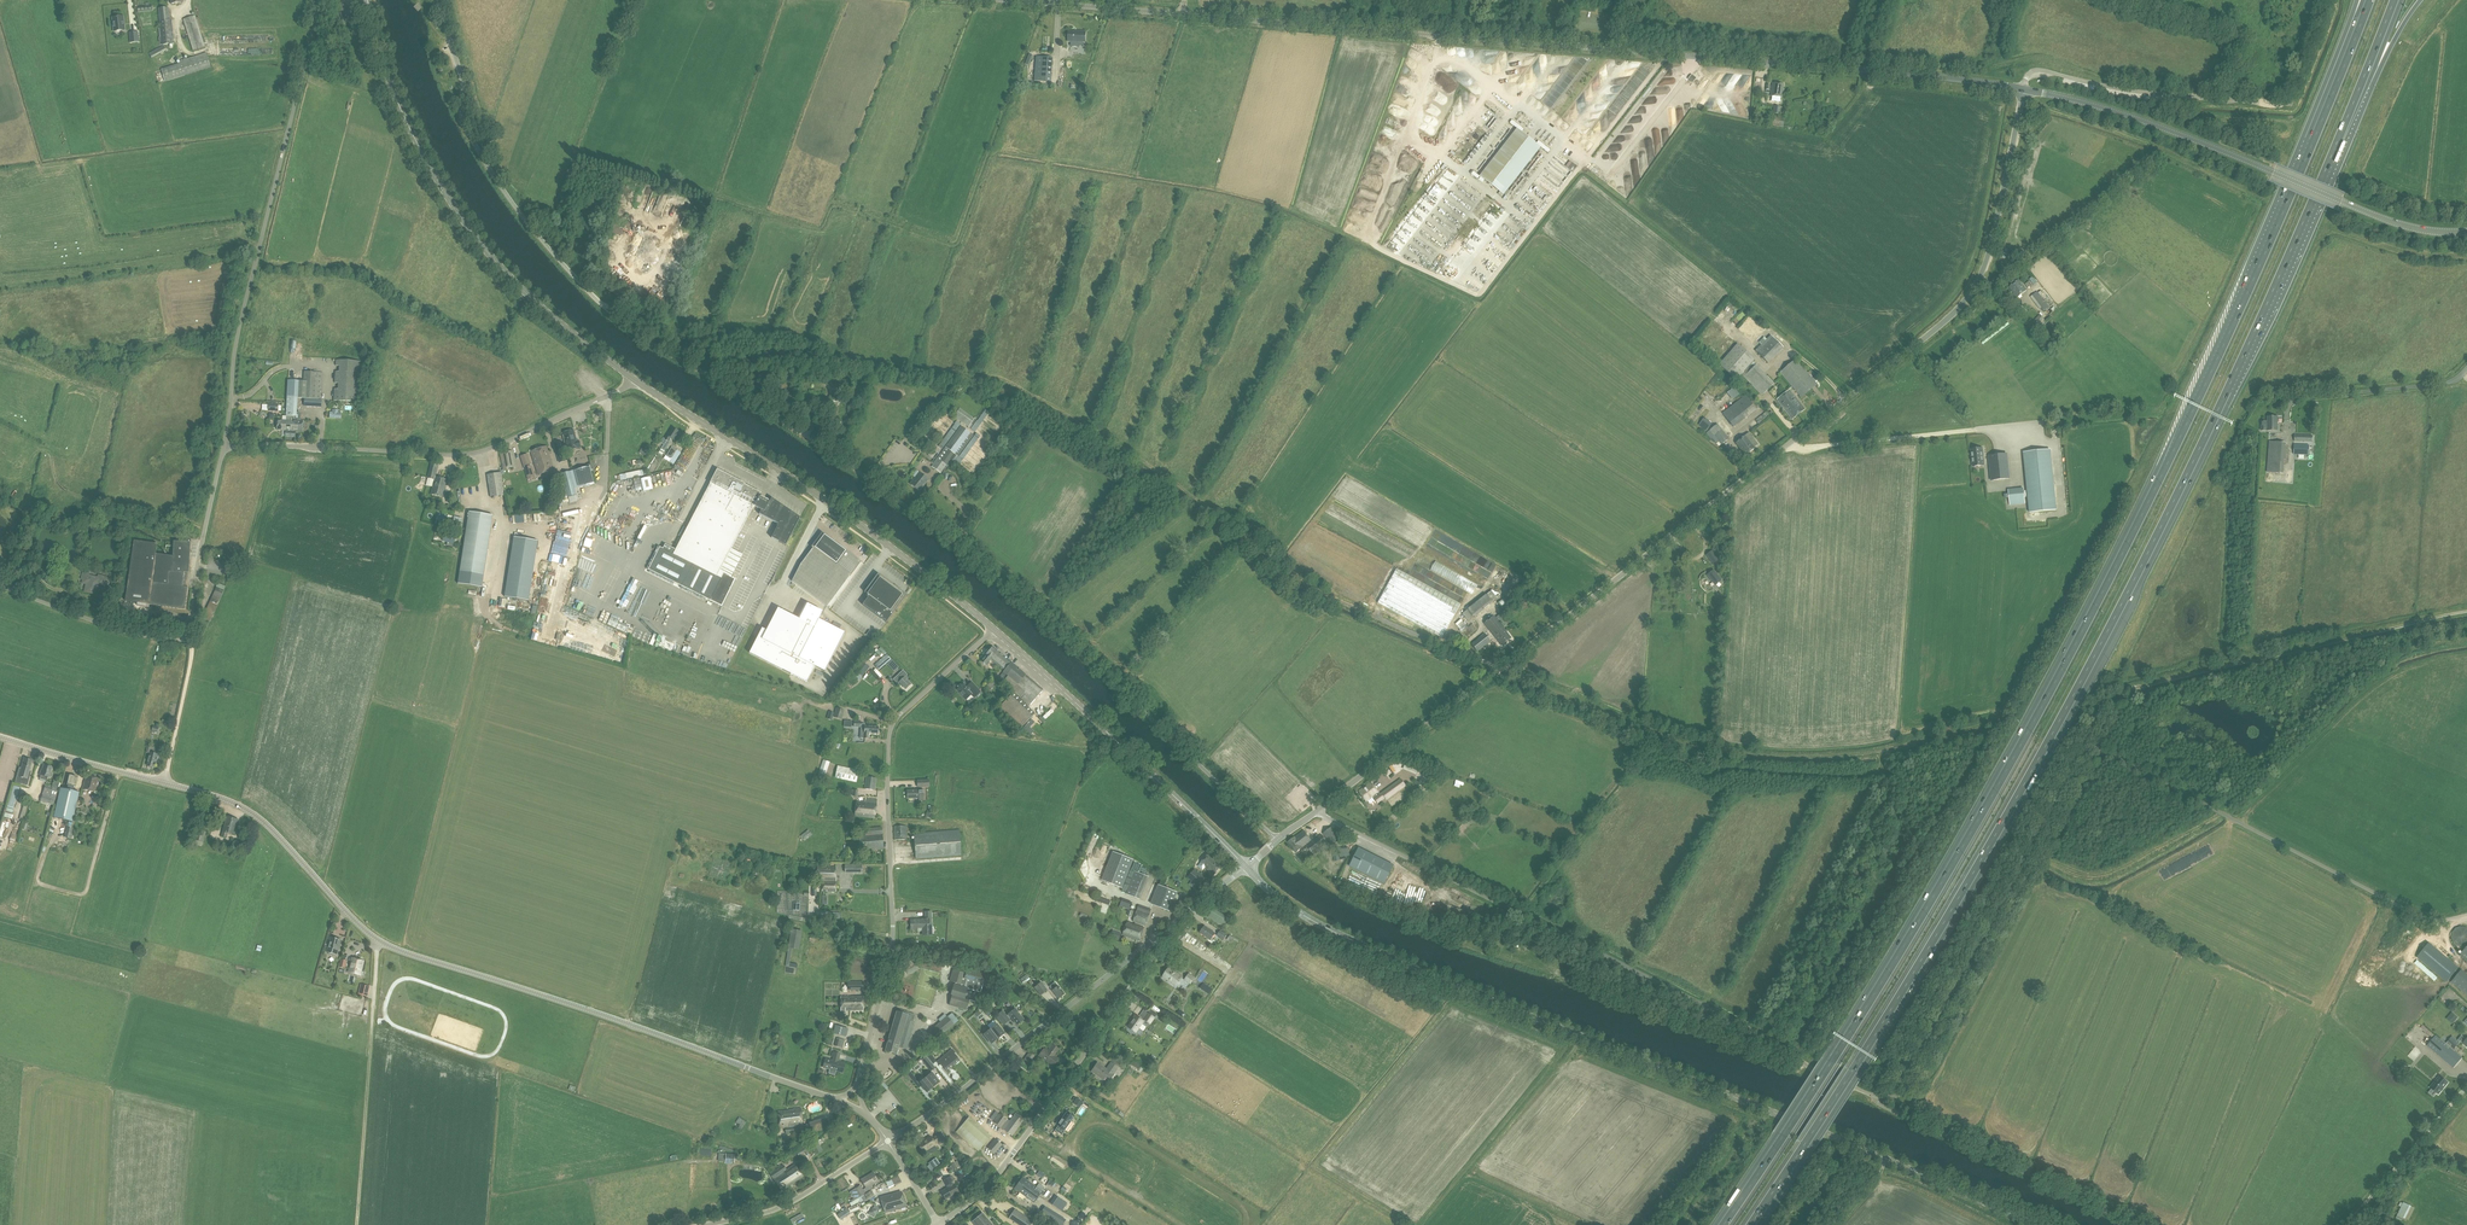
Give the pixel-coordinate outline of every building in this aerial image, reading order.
[(346,2),(338,4),(342,17),(349,15),(346,2)] [(159,8),(160,21),(170,20),(168,7),(159,8)] [(125,30),(123,16),(113,18),(113,21),(112,21),(112,26),(114,25),(114,31),(125,30)] [(195,16),(184,19),(194,50),(204,47),(195,16)] [(172,20),(170,20),(160,21),(161,44),(174,43),(172,20)] [(1086,32),(1075,31),(1075,32),(1068,32),(1068,42),(1085,42),(1086,32)] [(132,42),(139,41),(138,32),(131,33),(132,42)] [(149,53),(151,57),(166,49),(164,45),(149,53)] [(180,61),(180,63),(161,69),(165,81),(211,67),(206,52),(180,61)] [(1541,68),(1542,62),(1549,63),(1549,56),(1539,55),(1537,67),(1541,68)] [(1037,81),(1046,82),(1050,82),(1052,58),(1036,56),(1034,80),(1037,81)] [(1410,64),(1406,68),(1410,72),(1414,68),(1410,64)] [(1720,85),(1729,95),(1730,92),(1732,95),(1734,93),(1740,96),(1743,93),(1752,73),(1747,70),(1745,72),(1739,70),(1733,75),(1728,73),(1723,78),(1720,85)] [(1696,79),(1692,75),(1688,80),(1692,83),(1696,79)] [(1606,100),(1611,99),(1608,88),(1604,89),(1602,78),(1600,79),(1599,77),(1592,78),(1594,85),(1586,86),(1588,96),(1590,96),(1591,101),(1599,100),(1599,104),(1607,103),(1606,100)] [(1772,82),(1772,88),(1771,93),(1771,96),(1785,97),(1786,92),(1783,91),(1784,84),(1780,83),(1780,82),(1777,82),(1776,83),(1772,82)] [(1725,109),(1729,107),(1728,105),(1730,104),(1726,95),(1720,98),(1725,109)] [(1780,114),(1781,113),(1781,107),(1781,106),(1774,105),(1773,113),(1780,114)] [(1783,127),(1785,116),(1773,114),(1771,125),(1783,127)] [(1479,119),(1474,124),(1482,132),(1487,126),(1479,119)] [(1524,129),(1512,120),(1510,123),(1517,128),(1522,132),(1524,129)] [(1429,129),(1436,132),(1438,125),(1431,122),(1429,129)] [(1517,128),(1480,176),(1484,179),(1504,194),(1541,147),(1537,143),(1522,132),(1517,128)] [(1549,153),(1551,150),(1539,141),(1537,143),(1541,147),(1549,153)] [(1567,164),(1574,169),(1578,164),(1571,159),(1567,164)] [(1480,176),(1473,170),(1470,174),(1482,183),(1484,179),(1480,176)] [(1491,224),(1495,218),(1489,214),(1485,220),(1491,224)] [(1486,254),(1484,258),(1490,261),(1487,266),(1495,271),(1500,263),(1486,254)] [(2038,282),(2033,276),(2029,279),(2034,285),(2038,282)] [(2017,297),(2027,290),(2019,279),(2009,287),(2017,297)] [(2040,296),(2043,293),(2041,291),(2038,293),(2037,292),(2029,297),(2039,310),(2041,308),(2044,311),(2049,307),(2040,296)] [(2038,326),(2044,319),(2039,314),(2033,321),(2038,326)] [(1768,363),(1784,347),(1771,334),(1755,350),(1768,363)] [(1736,379),(1755,359),(1738,343),(1719,364),(1736,379)] [(1801,397),(1817,384),(1796,358),(1779,372),(1801,397)] [(338,389),(334,389),(333,401),(358,402),(360,362),(336,360),(336,366),(339,366),(339,372),(335,371),(334,383),(339,384),(338,389)] [(1761,395),(1774,383),(1756,364),(1744,376),(1761,395)] [(287,416),(287,419),(292,419),(292,431),(296,431),(302,432),(302,429),(303,429),(304,429),(304,428),(305,428),(305,427),(305,426),(305,425),(305,424),(304,423),(303,423),(303,420),(301,420),(301,412),(297,412),(298,398),(321,399),(322,372),(305,371),(304,381),(289,380),(287,416)] [(1788,390),(1784,394),(1800,413),(1805,408),(1796,397),(1794,398),(1788,390)] [(1756,409),(1752,403),(1745,394),(1722,412),(1733,427),(1756,409)] [(1794,417),(1800,413),(1784,394),(1777,399),(1790,415),(1791,414),(1794,417)] [(305,399),(305,406),(321,407),(322,400),(305,399)] [(839,403),(831,399),(827,406),(836,410),(839,403)] [(1753,400),(1751,402),(1756,409),(1759,406),(1753,400)] [(978,430),(990,409),(985,406),(973,427),(978,430)] [(968,427),(970,429),(977,419),(975,418),(974,419),(960,408),(954,416),(969,426),(968,427)] [(1770,415),(1766,410),(1755,420),(1759,425),(1770,415)] [(2277,431),(2278,417),(2267,417),(2267,423),(2266,423),(2266,421),(2261,421),(2261,430),(2277,431)] [(295,437),(296,431),(292,431),(292,419),(287,419),(286,420),(278,420),(277,429),(286,430),(286,436),(295,437)] [(1729,438),(1718,423),(1706,432),(1711,438),(1712,438),(1716,443),(1719,442),(1721,444),(1729,438)] [(973,434),(961,426),(946,446),(958,455),(973,434)] [(663,438),(660,443),(663,445),(661,449),(664,451),(670,442),(668,441),(670,438),(673,440),(678,433),(672,429),(667,436),(666,436),(664,439),(663,438)] [(977,429),(957,458),(962,461),(982,433),(977,429)] [(573,430),(562,433),(567,451),(578,447),(580,447),(579,441),(577,442),(573,430)] [(1755,447),(1758,444),(1749,432),(1736,443),(1745,455),(1755,447)] [(2283,457),(2285,443),(2269,442),(2267,472),(2283,473),(2284,457),(2283,457)] [(2308,455),(2309,445),(2294,444),(2294,454),(2308,455)] [(534,463),(550,458),(546,446),(531,451),(534,463)] [(665,455),(664,458),(673,464),(680,453),(671,447),(666,456),(665,455)] [(940,460),(948,448),(945,447),(937,458),(940,460)] [(958,455),(954,453),(948,448),(940,460),(937,458),(931,466),(940,473),(942,470),(944,471),(949,465),(947,464),(951,458),(954,461),(958,455)] [(1973,466),(1984,465),(1982,448),(1971,449),(1973,466)] [(2030,512),(2056,510),(2050,450),(2024,452),(2030,512)] [(503,469),(516,467),(513,451),(500,453),(503,469)] [(505,494),(500,471),(497,452),(488,454),(491,473),(487,474),(490,497),(505,494)] [(523,465),(530,463),(527,454),(520,456),(523,465)] [(1992,480),(2010,478),(2007,454),(2003,455),(2003,454),(1993,455),(1989,456),(1992,480)] [(534,463),(537,469),(538,474),(554,469),(550,458),(534,463)] [(439,462),(432,460),(428,476),(430,477),(429,479),(435,480),(431,494),(443,498),(447,481),(435,477),(439,462)] [(535,478),(530,463),(523,465),(528,480),(535,478)] [(587,467),(570,471),(562,473),(567,494),(568,497),(576,495),(575,492),(575,489),(594,484),(591,470),(592,469),(593,468),(592,464),(590,464),(588,464),(587,466),(587,467)] [(786,545),(800,518),(771,498),(769,502),(759,497),(759,496),(761,493),(744,484),(717,469),(710,483),(673,554),(660,547),(649,569),(721,607),(735,579),(731,577),(743,555),(731,549),(753,506),(757,508),(756,509),(759,510),(759,509),(761,510),(759,514),(778,524),(771,538),(786,545)] [(911,476),(914,478),(910,484),(919,491),(928,479),(919,472),(916,470),(911,476)] [(650,477),(641,479),(643,491),(653,489),(650,477)] [(2010,505),(2024,503),(2022,488),(2009,490),(2010,505)] [(459,584),(483,588),(493,516),(469,512),(459,584)] [(459,531),(462,519),(454,516),(453,520),(447,518),(444,527),(459,531)] [(560,516),(553,545),(571,549),(578,520),(560,516)] [(457,533),(448,531),(447,538),(455,540),(457,533)] [(832,563),(823,574),(841,587),(850,576),(861,561),(822,532),(811,547),(832,563)] [(1704,540),(1697,532),(1688,539),(1695,547),(1704,540)] [(514,537),(506,597),(530,600),(538,541),(514,537)] [(183,586),(184,572),(189,572),(190,556),(191,543),(174,542),(166,541),(165,551),(170,551),(169,556),(156,554),(157,544),(134,540),(126,601),(148,604),(185,609),(188,587),(183,586)] [(1699,558),(1704,554),(1701,550),(1696,554),(1699,558)] [(1713,550),(1706,555),(1713,563),(1719,559),(1713,550)] [(1424,551),(1419,560),(1475,590),(1480,581),(1424,551)] [(1406,573),(1398,569),(1379,603),(1388,608),(1443,637),(1461,604),(1406,573)] [(1721,580),(1714,570),(1707,575),(1715,585),(1721,580)] [(82,571),(81,578),(83,579),(83,582),(87,583),(85,591),(97,594),(99,584),(107,586),(109,577),(99,575),(98,577),(89,575),(89,573),(82,571)] [(886,622),(906,595),(878,574),(864,592),(869,595),(862,605),(886,622)] [(212,598),(219,601),(223,594),(215,590),(212,598)] [(1493,602),(1492,601),(1497,598),(1491,591),(1486,594),(1467,609),(1473,617),(1493,602)] [(99,597),(97,604),(106,607),(108,600),(99,597)] [(1518,604),(1521,608),(1528,604),(1525,599),(1518,604)] [(766,631),(762,629),(758,636),(753,645),(754,645),(750,653),(806,682),(814,667),(825,672),(845,633),(819,620),(823,612),(807,604),(799,619),(778,608),(766,631)] [(1517,611),(1514,607),(1507,612),(1510,617),(1517,611)] [(1473,617),(1467,609),(1462,613),(1468,620),(1473,617)] [(1502,645),(1511,638),(1494,616),(1485,623),(1502,645)] [(1466,637),(1476,629),(1472,624),(1462,632),(1466,637)] [(876,635),(869,630),(866,635),(873,640),(876,635)] [(1471,643),(1477,652),(1491,641),(1485,633),(1471,643)] [(1011,662),(998,651),(993,647),(981,661),(985,664),(986,663),(988,664),(990,662),(988,661),(990,659),(1004,671),(1011,662)] [(876,663),(876,664),(875,665),(878,668),(879,667),(880,669),(892,659),(887,654),(876,663)] [(862,662),(855,671),(852,675),(859,680),(862,676),(869,667),(862,662)] [(1002,681),(1013,692),(1014,692),(1028,706),(1043,689),(1011,662),(1004,671),(1003,672),(1007,676),(1003,681),(1002,681)] [(895,671),(898,674),(905,667),(902,664),(895,671)] [(1007,676),(1003,672),(998,677),(1003,681),(1007,676)] [(995,675),(991,680),(995,683),(999,678),(995,675)] [(904,677),(899,682),(905,689),(910,684),(904,677)] [(995,683),(991,680),(986,686),(990,689),(995,683)] [(971,682),(966,686),(963,683),(956,689),(965,699),(971,694),(974,697),(980,691),(971,682)] [(1014,692),(1013,692),(997,709),(1018,730),(1035,713),(1028,706),(1014,692)] [(819,706),(813,720),(818,722),(824,709),(819,706)] [(837,708),(834,717),(841,719),(844,710),(837,708)] [(854,726),(854,727),(861,727),(860,738),(864,738),(868,738),(869,733),(878,734),(878,726),(868,725),(865,725),(865,724),(862,724),(862,721),(854,721),(854,726)] [(155,768),(156,762),(159,763),(161,756),(160,755),(161,753),(157,751),(158,748),(151,747),(152,746),(148,745),(146,752),(150,753),(151,753),(150,756),(147,766),(148,766),(148,767),(150,768),(152,767),(155,768)] [(824,757),(821,772),(828,773),(832,759),(824,757)] [(24,759),(21,769),(19,768),(15,782),(27,786),(31,772),(29,771),(32,761),(24,759)] [(53,772),(50,772),(52,768),(44,765),(42,771),(41,770),(40,774),(41,775),(40,779),(46,781),(48,777),(51,778),(52,777),(53,774),(53,772)] [(860,770),(841,766),(838,766),(836,778),(857,783),(860,770)] [(77,777),(69,775),(67,785),(68,785),(67,789),(60,787),(53,818),(72,822),(79,792),(72,791),(73,786),(75,787),(77,777)] [(98,778),(86,775),(83,789),(95,792),(98,778)] [(877,778),(866,776),(864,789),(875,790),(877,778)] [(1379,794),(1378,792),(1371,782),(1359,791),(1366,801),(1373,796),(1374,798),(1377,803),(1385,798),(1386,800),(1406,785),(1401,778),(1379,794)] [(58,790),(45,786),(42,794),(56,799),(58,790)] [(924,799),(924,789),(907,790),(907,798),(919,798),(919,799),(924,799)] [(42,795),(40,801),(53,805),(55,799),(42,795)] [(876,803),(865,802),(857,801),(855,815),(874,818),(876,803)] [(239,820),(227,817),(222,836),(227,838),(228,833),(235,835),(239,820)] [(906,839),(906,826),(894,826),(894,840),(906,839)] [(1340,837),(1331,826),(1323,833),(1331,844),(1340,837)] [(66,827),(64,837),(71,839),(74,829),(66,827)] [(883,849),(881,827),(865,828),(865,835),(859,836),(860,851),(883,849)] [(203,843),(206,832),(195,829),(193,840),(203,843)] [(804,841),(812,835),(808,829),(800,836),(804,841)] [(913,833),(915,859),(961,855),(959,829),(913,833)] [(1296,852),(1303,847),(1311,841),(1303,830),(1288,842),(1296,852)] [(1306,846),(1311,853),(1327,841),(1321,834),(1306,846)] [(1358,849),(1350,866),(1384,883),(1392,867),(1358,849)] [(1113,851),(1102,880),(1123,888),(1134,860),(1113,851)] [(1208,853),(1200,862),(1214,874),(1222,865),(1208,853)] [(862,873),(862,864),(845,864),(845,873),(862,873)] [(817,866),(817,881),(822,881),(822,891),(836,891),(836,866),(817,866)] [(1194,868),(1187,877),(1197,886),(1205,877),(1194,868)] [(1126,894),(1140,899),(1149,876),(1135,871),(1126,894)] [(1158,885),(1151,904),(1170,911),(1177,892),(1158,885)] [(1151,909),(1143,906),(1139,905),(1133,921),(1146,926),(1150,914),(1151,909)] [(1221,924),(1225,916),(1226,915),(1213,908),(1208,917),(1220,924),(1221,924)] [(819,917),(840,919),(840,912),(824,911),(824,910),(820,909),(819,917)] [(933,935),(932,913),(932,911),(924,912),(925,919),(910,920),(911,928),(922,928),(922,936),(933,935)] [(1225,916),(1221,924),(1225,927),(1230,919),(1225,916)] [(1125,928),(1142,934),(1144,928),(1127,921),(1125,928)] [(1204,926),(1200,932),(1210,940),(1215,933),(1204,926)] [(2451,937),(2451,938),(2452,939),(2452,940),(2452,941),(2453,942),(2454,943),(2454,944),(2455,944),(2456,945),(2457,945),(2457,946),(2458,946),(2459,946),(2460,947),(2461,947),(2462,947),(2463,946),(2464,946),(2465,946),(2466,945),(2466,929),(2466,928),(2465,928),(2464,927),(2463,927),(2462,927),(2461,927),(2460,927),(2459,927),(2458,927),(2457,928),(2456,929),(2455,929),(2454,930),(2454,931),(2453,931),(2452,932),(2452,933),(2452,934),(2452,935),(2451,936),(2451,937)] [(1140,941),(1142,934),(1125,928),(1123,934),(1140,941)] [(799,949),(802,931),(791,929),(788,948),(799,949)] [(1227,935),(1220,930),(1216,935),(1223,940),(1227,935)] [(341,940),(331,937),(327,952),(329,953),(329,954),(334,956),(334,954),(337,955),(341,940)] [(2458,968),(2429,943),(2417,957),(2446,982),(2458,968)] [(350,965),(349,972),(357,974),(358,971),(361,971),(364,961),(355,959),(354,961),(352,960),(351,965),(350,965)] [(951,995),(952,995),(949,1005),(966,1010),(969,1000),(979,1003),(982,993),(981,992),(983,984),(987,985),(990,974),(967,968),(965,974),(963,973),(953,970),(950,981),(955,983),(955,985),(954,984),(951,995)] [(1169,968),(1163,975),(1177,985),(1182,977),(1169,968)] [(2459,971),(2451,981),(2466,994),(2466,977),(2459,971)] [(1195,978),(1189,973),(1184,979),(1191,984),(1195,978)] [(1023,984),(1030,979),(1026,974),(1020,979),(1023,984)] [(853,981),(853,990),(863,990),(863,982),(853,981)] [(1035,987),(1040,995),(1047,990),(1041,982),(1035,987)] [(1055,982),(1049,986),(1052,990),(1058,998),(1064,994),(1058,986),(1055,982)] [(370,987),(363,985),(361,995),(369,997),(370,992),(371,987),(370,987)] [(1211,988),(1207,985),(1203,990),(1208,994),(1211,990),(1210,989),(1211,988)] [(841,996),(841,1010),(863,1010),(863,996),(841,996)] [(983,1011),(987,1016),(991,1012),(987,1007),(983,1011)] [(908,1012),(898,1009),(897,1012),(896,1012),(885,1050),(897,1053),(899,1047),(907,1049),(914,1023),(913,1023),(915,1015),(908,1012)] [(1009,1014),(1006,1016),(1002,1011),(996,1016),(1003,1025),(1005,1024),(1005,1023),(1007,1021),(1008,1021),(1009,1020),(1008,1019),(1011,1017),(1017,1025),(1023,1020),(1015,1009),(1008,1014),(1009,1014)] [(1157,1014),(1157,1013),(1151,1009),(1148,1013),(1147,1012),(1143,1009),(1139,1016),(1150,1024),(1157,1014)] [(2447,1018),(2453,1023),(2458,1017),(2452,1012),(2447,1018)] [(928,1033),(934,1040),(958,1020),(952,1013),(947,1017),(944,1014),(938,1019),(941,1022),(928,1033)] [(1135,1015),(1128,1026),(1136,1032),(1144,1021),(1135,1015)] [(990,1029),(998,1039),(1004,1033),(997,1024),(990,1029)] [(846,1028),(836,1025),(834,1033),(844,1036),(846,1028)] [(991,1044),(998,1039),(990,1029),(984,1034),(991,1044)] [(2466,1039),(2462,1035),(2458,1039),(2463,1043),(2462,1043),(2466,1047),(2466,1038),(2466,1039)] [(2462,1058),(2452,1050),(2445,1044),(2435,1036),(2427,1045),(2453,1068),(2462,1058)] [(2459,1042),(2460,1041),(2458,1040),(2457,1041),(2452,1036),(2447,1043),(2454,1049),(2459,1043),(2459,1042)] [(834,1045),(843,1048),(845,1039),(837,1037),(834,1045)] [(1046,1047),(1044,1049),(1044,1048),(1038,1056),(1053,1066),(1058,1059),(1054,1056),(1059,1049),(1052,1044),(1049,1049),(1046,1047)] [(945,1056),(953,1066),(959,1060),(953,1053),(954,1053),(952,1050),(945,1056)] [(841,1062),(839,1061),(840,1053),(832,1051),(831,1057),(832,1057),(832,1060),(825,1058),(823,1068),(829,1069),(828,1073),(835,1075),(836,1071),(842,1073),(845,1063),(841,1062)] [(1023,1059),(1024,1059),(1030,1063),(1030,1064),(1035,1056),(1029,1052),(1023,1059)] [(930,1053),(926,1056),(933,1064),(937,1061),(930,1053)] [(933,1064),(926,1056),(925,1055),(920,1058),(931,1071),(935,1068),(933,1064)] [(946,1071),(953,1066),(945,1056),(937,1062),(940,1065),(941,1064),(946,1071)] [(1030,1063),(1024,1059),(1021,1064),(1027,1068),(1030,1063)] [(1138,1068),(1140,1064),(1134,1060),(1131,1064),(1138,1068)] [(1103,1080),(1105,1077),(1110,1080),(1119,1066),(1111,1061),(1106,1068),(1097,1062),(1091,1071),(1103,1080)] [(932,1073),(925,1078),(933,1087),(939,1082),(932,1073)] [(2435,1081),(2443,1088),(2448,1082),(2440,1076),(2435,1081)] [(933,1087),(925,1078),(919,1083),(927,1092),(933,1087)] [(2443,1088),(2435,1081),(2430,1087),(2438,1094),(2443,1088)] [(1077,1097),(1073,1103),(1080,1107),(1082,1103),(1083,1101),(1077,1097)] [(801,1108),(789,1110),(791,1127),(793,1126),(793,1130),(796,1129),(797,1132),(803,1132),(803,1125),(801,1108)] [(779,1128),(785,1127),(785,1133),(797,1132),(796,1129),(793,1130),(793,1126),(791,1127),(789,1110),(777,1111),(779,1128)] [(990,1119),(993,1121),(999,1113),(996,1111),(990,1119)] [(1056,1124),(1064,1130),(1073,1117),(1067,1112),(1062,1119),(1061,1118),(1056,1124)] [(993,1122),(1012,1136),(1024,1120),(1016,1113),(1010,1121),(1000,1113),(993,1122)] [(956,1131),(978,1151),(991,1136),(969,1116),(956,1131)] [(741,1129),(746,1122),(739,1117),(734,1124),(741,1129)] [(923,1152),(935,1144),(938,1142),(940,1145),(945,1142),(939,1133),(934,1136),(935,1137),(932,1139),(930,1136),(922,1141),(923,1141),(918,1144),(923,1152)] [(995,1139),(987,1148),(994,1154),(1002,1145),(995,1139)] [(816,1140),(810,1144),(815,1153),(821,1150),(816,1140)] [(779,1153),(791,1150),(789,1144),(787,1144),(777,1147),(779,1153)] [(941,1164),(936,1158),(928,1163),(933,1170),(941,1164)] [(961,1166),(958,1160),(950,1164),(953,1170),(961,1166)] [(795,1163),(787,1169),(784,1165),(774,1171),(774,1170),(769,1173),(773,1179),(782,1191),(804,1175),(795,1163)] [(866,1187),(871,1184),(878,1180),(873,1172),(861,1179),(866,1187)] [(1033,1175),(1030,1178),(1037,1184),(1040,1180),(1033,1175)] [(898,1176),(892,1179),(895,1185),(901,1182),(898,1176)] [(944,1180),(948,1187),(941,1191),(945,1199),(958,1192),(954,1184),(953,1184),(951,1181),(953,1181),(950,1176),(944,1180)] [(1039,1183),(1036,1187),(1022,1177),(1018,1183),(1014,1188),(1034,1202),(1037,1197),(1040,1194),(1042,1195),(1044,1192),(1042,1191),(1044,1188),(1039,1183)] [(866,1187),(863,1189),(860,1185),(853,1190),(858,1198),(865,1193),(865,1192),(873,1188),(871,1184),(866,1187)] [(905,1206),(901,1192),(881,1198),(885,1212),(905,1206)] [(1060,1199),(1056,1196),(1055,1195),(1050,1203),(1062,1211),(1067,1203),(1060,1199)] [(2405,1219),(2411,1206),(2403,1202),(2397,1215),(2405,1219)] [(1042,1211),(1038,1217),(1049,1224),(1062,1224),(1066,1219),(1045,1206),(1042,1211)] [(877,1210),(872,1207),(869,1213),(874,1216),(877,1210)] [(1038,1217),(1042,1211),(1037,1208),(1033,1215),(1038,1217)] [(1018,1224),(1030,1224),(1033,1221),(1015,1209),(1008,1218),(1018,1224)] [(803,1217),(801,1213),(790,1219),(792,1223),(803,1217)] [(983,1213),(972,1221),(975,1224),(992,1224),(983,1213)]
